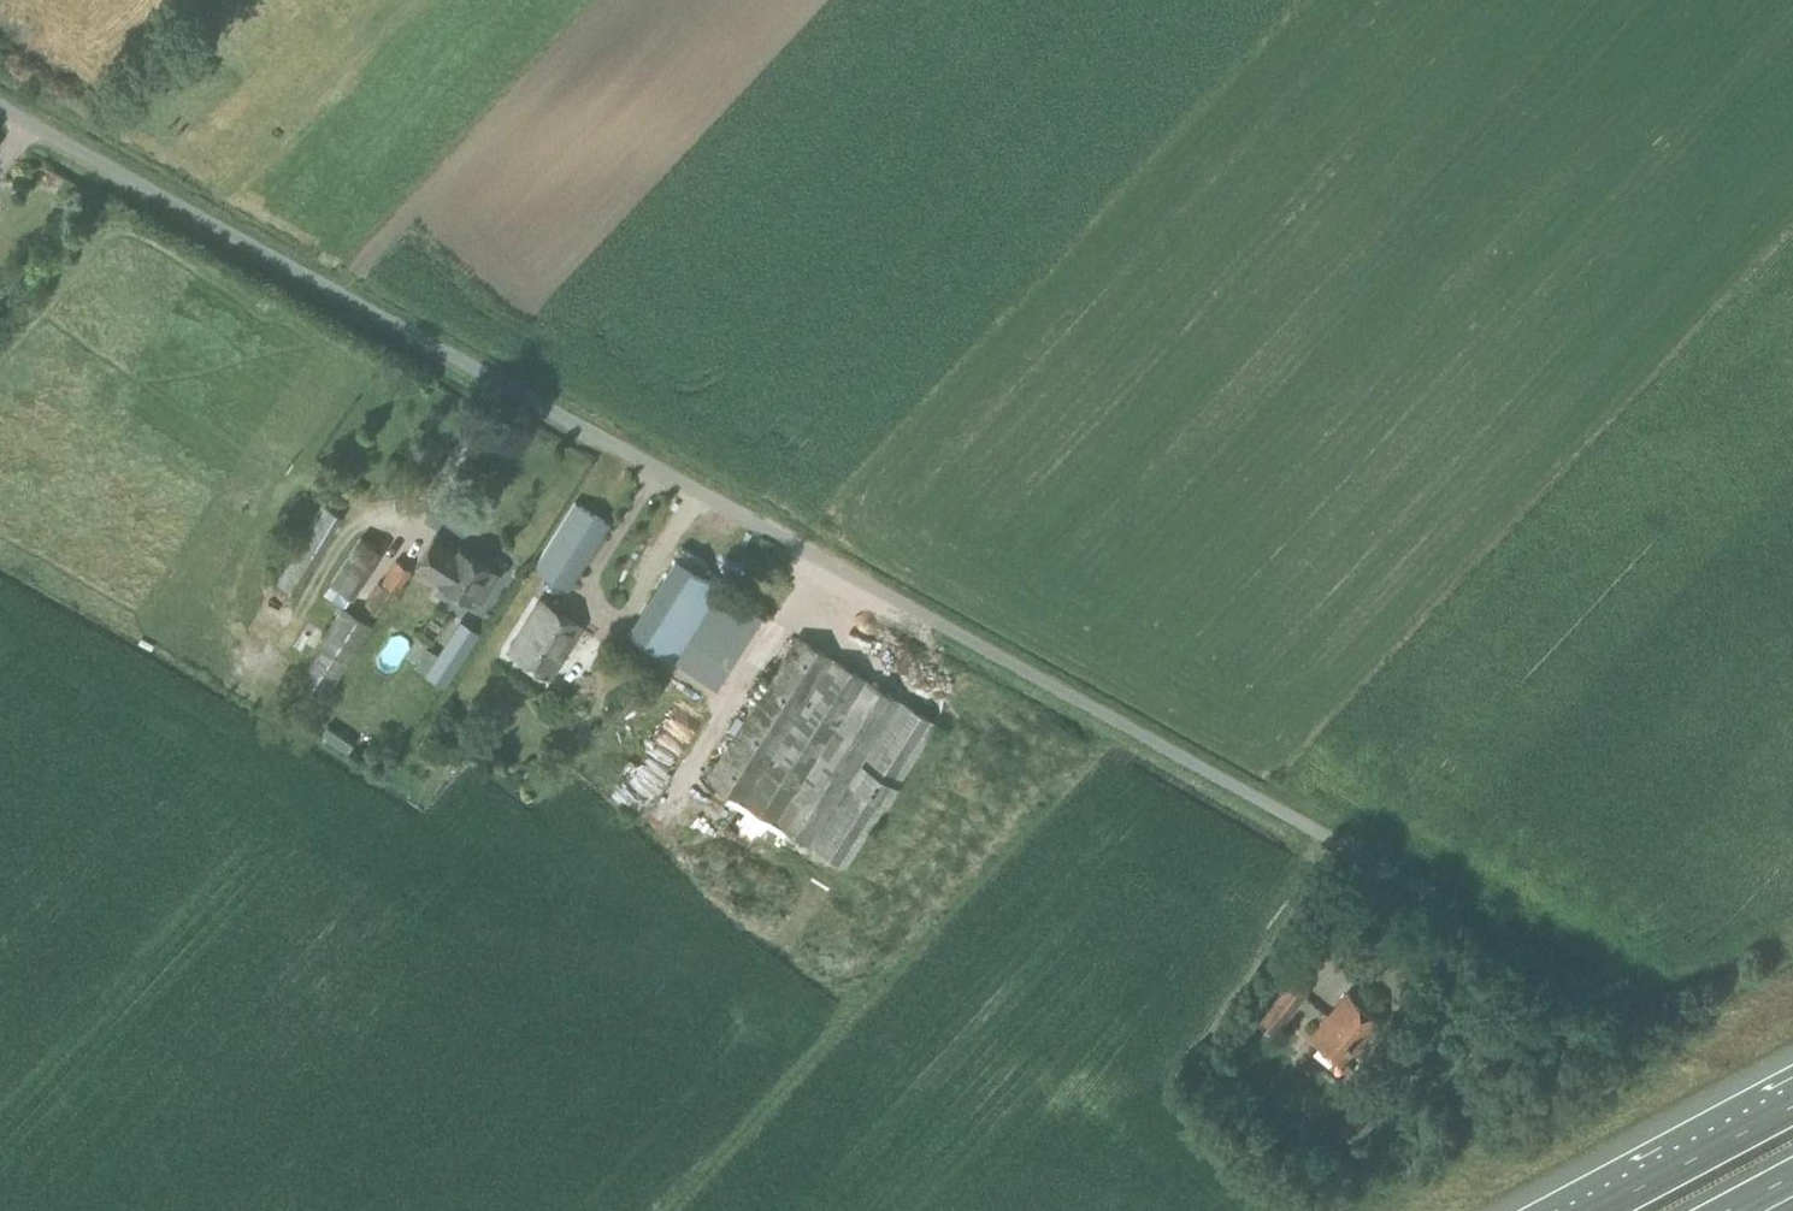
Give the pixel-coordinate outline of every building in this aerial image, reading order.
[(611,523),(575,500),(534,566),(569,589),(611,523)] [(272,597),(288,606),(295,595),(296,595),(344,516),(322,503),(275,582),(280,585),(272,597)] [(352,598),(383,551),(360,536),(329,583),(352,598)] [(436,579),(436,580),(480,606),(500,574),(457,547),(455,549),(433,536),(415,567),(436,579)] [(677,661),(723,587),(674,557),(629,631),(677,661)] [(412,569),(397,559),(381,583),(378,581),(365,602),(383,614),(412,569)] [(583,626),(541,600),(510,649),(552,676),(583,626)] [(321,643),(298,678),(326,697),(373,625),(343,605),(319,642),(321,643)] [(403,751),(445,686),(461,661),(462,661),(481,632),(461,619),(442,648),(426,674),(431,678),(389,741),(403,751)] [(797,634),(705,778),(846,867),(938,722),(797,634)] [(306,734),(314,722),(295,710),(287,723),(306,734)] [(321,735),(348,753),(354,743),(328,725),(321,735)] [(1276,1034),(1311,990),(1294,977),(1259,1020),(1276,1034)] [(1349,1064),(1384,1021),(1348,991),(1313,1034),(1349,1064)] [(1378,1120),(1359,1104),(1339,1128),(1358,1143),(1378,1120)]
